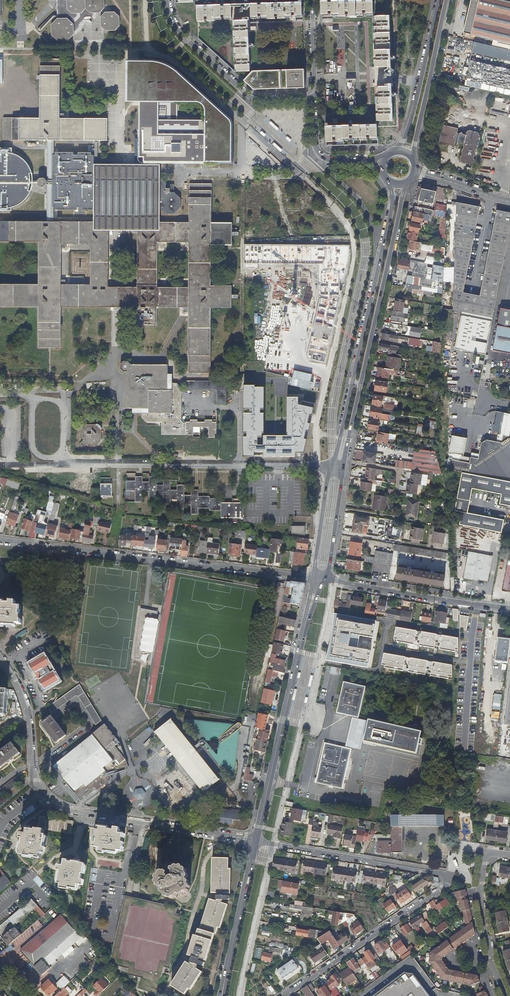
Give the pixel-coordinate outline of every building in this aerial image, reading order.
[(67,9),(69,11),(72,13),(79,13),(82,13),(85,9),(85,0),(67,0),(67,9)] [(85,9),(88,11),(90,13),(95,13),(100,12),(104,8),(104,4),(104,0),(85,0),(85,9)] [(504,0),(471,0),(464,32),(509,44),(509,1),(504,0)] [(373,12),(373,1),(366,2),(366,1),(363,1),(363,2),(349,2),(349,1),(346,1),(346,2),(332,3),(332,2),(329,2),(329,3),(322,3),(322,14),(339,13),(339,14),(356,13),(356,12),(373,12)] [(303,14),(302,4),(295,4),(295,3),(292,3),(292,4),(278,4),(275,4),(275,5),(262,5),(262,4),(259,4),(259,5),(252,5),(252,16),(269,15),(269,16),(286,16),(286,15),(303,14)] [(232,17),(232,6),(225,6),(225,5),(222,6),(208,7),(208,6),(205,6),(205,7),(198,7),(198,19),(208,19),(213,18),(215,18),(215,17),(232,17)] [(119,16),(114,12),(112,12),(105,12),(101,16),(101,18),(101,21),(101,26),(106,30),(115,30),(119,25),(119,16)] [(388,22),(387,15),(376,15),(377,32),(376,32),(377,66),(389,66),(389,59),(389,56),(388,42),(389,42),(389,39),(388,39),(388,25),(388,22)] [(67,17),(57,18),(51,25),(51,34),(58,40),(68,40),(74,34),(74,30),(74,28),(74,23),(70,20),(67,17)] [(246,26),(246,19),(236,20),(236,47),(236,51),(237,71),(247,71),(247,63),(248,63),(248,60),(247,60),(247,46),(248,46),(247,44),(246,31),(246,30),(247,30),(247,27),(246,26)] [(474,42),(464,86),(509,96),(509,50),(474,42)] [(107,118),(64,117),(60,117),(60,113),(60,59),(51,58),(40,58),(40,117),(3,117),(3,139),(50,140),(107,140),(107,118)] [(206,105),(205,161),(234,162),(234,121),(232,119),(176,68),(169,65),(163,62),(157,61),(152,61),(141,61),(140,62),(127,62),(126,100),(135,100),(140,101),(177,101),(200,101),(203,102),(204,103),(206,105)] [(253,70),(244,80),(254,89),(305,88),(305,69),(304,69),(298,69),(289,69),(253,70)] [(390,93),(390,86),(379,86),(380,103),(378,103),(379,120),(391,120),(391,114),(391,110),(390,110),(390,96),(391,96),(391,93),(390,93)] [(135,156),(135,164),(144,164),(144,160),(205,161),(205,119),(177,119),(177,101),(140,101),(140,113),(139,156),(135,156)] [(377,136),(377,126),(370,126),(367,126),(353,127),(353,126),(350,126),(350,127),(336,127),(336,126),(333,126),(333,127),(326,127),(326,140),(343,139),(343,137),(377,136)] [(480,135),(480,133),(478,133),(478,132),(475,132),(474,132),(474,131),(470,130),(470,131),(468,131),(468,132),(467,132),(467,134),(464,134),(463,132),(461,134),(458,133),(459,130),(441,126),(438,141),(456,145),(456,142),(458,142),(460,145),(462,143),(462,144),(464,144),(464,146),(465,147),(464,150),(463,150),(463,153),(463,156),(462,156),(461,160),(462,160),(461,161),(463,162),(463,163),(466,164),(467,163),(468,163),(468,164),(471,165),(472,164),(473,164),(474,162),(475,163),(475,159),(475,156),(476,156),(477,153),(476,152),(477,149),(478,149),(478,146),(478,145),(479,139),(480,139),(481,136),(480,135)] [(12,206),(14,206),(17,205),(20,203),(22,202),(24,200),(27,197),(29,194),(31,191),(29,189),(29,187),(30,183),(31,181),(31,177),(30,173),(32,172),(30,167),(29,165),(27,162),(25,160),(23,157),(20,156),(17,154),(14,153),(10,152),(7,151),(3,152),(0,152),(0,210),(2,210),(12,210),(12,206)] [(83,209),(94,209),(95,172),(94,172),(94,154),(92,154),(92,152),(78,152),(78,154),(73,154),(73,152),(56,152),(56,154),(53,154),(53,180),(50,180),(47,180),(45,177),(40,177),(38,179),(38,183),(38,184),(41,186),(44,186),(47,184),(50,184),(53,184),(53,206),(55,207),(55,209),(58,209),(73,209),(78,209),(78,207),(82,207),(82,209),(83,209)] [(149,221),(160,221),(160,208),(160,206),(152,206),(152,199),(151,198),(145,192),(145,187),(145,183),(151,176),(160,176),(160,174),(160,171),(160,168),(160,164),(144,164),(135,164),(116,164),(115,164),(101,164),(95,164),(95,172),(99,172),(98,206),(96,206),(96,209),(94,209),(94,217),(94,221),(102,221),(104,221),(108,221),(108,229),(114,229),(138,229),(138,221),(149,221)] [(160,206),(160,176),(151,176),(145,183),(145,187),(145,192),(151,198),(152,199),(152,206),(160,206)] [(166,182),(160,176),(160,206),(160,208),(165,213),(175,213),(181,207),(181,197),(175,191),(174,191),(174,188),(174,187),(174,184),(166,184),(166,182)] [(61,347),(61,306),(111,306),(114,306),(124,306),(137,306),(137,325),(157,325),(157,306),(179,306),(185,306),(189,306),(189,311),(189,316),(188,372),(211,372),(211,307),(232,307),(232,284),(212,284),(212,265),(212,244),(232,244),(233,222),(212,222),(212,183),(189,183),(189,222),(160,221),(160,229),(149,229),(138,229),(138,233),(138,248),(138,253),(138,286),(126,286),(123,286),(114,286),(109,286),(109,238),(108,229),(101,229),(94,229),(94,226),(94,221),(56,221),(50,221),(0,220),(0,240),(39,241),(39,283),(0,283),(0,305),(39,306),(39,308),(39,347),(50,347),(61,347)] [(436,191),(421,188),(420,188),(417,188),(416,195),(415,199),(418,200),(417,203),(433,206),(436,191)] [(509,229),(509,212),(497,210),(480,295),(463,292),(480,206),(457,202),(454,300),(495,307),(501,274),(508,241),(509,229)] [(414,211),(433,215),(434,210),(415,206),(414,211)] [(422,224),(431,225),(433,215),(414,211),(412,221),(422,223),(422,224)] [(439,229),(441,234),(440,236),(445,237),(447,218),(440,217),(439,229)] [(101,229),(108,229),(108,221),(104,221),(102,221),(94,221),(94,229),(101,229)] [(160,229),(160,221),(149,221),(138,221),(138,229),(149,229),(160,229)] [(410,230),(418,232),(420,224),(412,222),(410,230)] [(417,240),(418,232),(410,230),(408,238),(417,240)] [(420,242),(411,240),(409,248),(411,249),(413,249),(418,250),(419,247),(420,242)] [(350,245),(245,244),(245,262),(245,268),(258,268),(258,263),(319,263),(318,298),(320,299),(312,332),(314,332),(313,336),(311,335),(306,358),(325,362),(331,334),(341,291),(340,291),(340,280),(343,280),(350,254),(350,245)] [(446,247),(434,245),(434,247),(433,247),(433,248),(434,248),(433,251),(446,254),(446,247)] [(409,269),(411,261),(401,258),(399,267),(409,269)] [(414,270),(413,276),(431,279),(433,269),(429,268),(430,263),(427,263),(425,270),(421,269),(420,271),(415,270),(414,270)] [(445,267),(434,264),(433,269),(431,279),(432,279),(433,279),(444,281),(445,267)] [(424,290),(431,292),(432,285),(433,279),(432,279),(431,279),(413,276),(408,275),(406,284),(406,287),(407,287),(414,288),(424,290)] [(442,293),(444,294),(444,281),(433,279),(432,285),(431,292),(432,292),(442,293)] [(403,312),(405,300),(397,299),(395,310),(403,312)] [(453,310),(493,317),(495,307),(454,300),(453,310)] [(501,307),(493,349),(509,352),(509,308),(501,307)] [(404,322),(405,313),(392,311),(390,320),(404,322)] [(485,352),(486,352),(492,319),(457,313),(456,347),(473,350),(475,350),(478,351),(480,351),(483,352),(485,352)] [(420,337),(422,328),(402,325),(401,329),(403,329),(402,334),(420,337)] [(398,341),(399,335),(384,333),(383,338),(398,341)] [(420,340),(410,338),(409,344),(422,347),(422,342),(419,342),(420,340)] [(427,351),(442,353),(442,342),(434,341),(433,346),(428,345),(427,351)] [(387,368),(391,369),(398,370),(399,371),(402,358),(395,357),(393,357),(389,356),(387,368)] [(124,360),(121,363),(121,368),(124,371),(124,374),(124,408),(142,408),(142,416),(142,417),(147,422),(162,422),(161,434),(186,434),(186,423),(184,423),(180,419),(182,417),(182,387),(177,382),(168,382),(169,364),(132,364),(128,360),(124,360)] [(398,370),(391,369),(387,368),(379,367),(378,376),(389,378),(390,375),(397,376),(398,370)] [(185,380),(185,390),(200,390),(217,390),(217,403),(226,403),(226,380),(185,380)] [(388,382),(377,380),(375,390),(387,392),(388,382)] [(299,396),(287,396),(287,416),(287,419),(287,434),(277,434),(274,434),(264,434),(265,412),(261,412),(261,408),(265,409),(265,386),(255,386),(255,384),(244,384),(244,456),(255,456),(255,451),(259,451),(264,451),(264,456),(270,456),(296,456),(296,452),(304,452),(307,439),(305,438),(307,431),(309,431),(311,423),(311,421),(309,420),(310,417),(310,414),(313,415),(313,414),(315,403),(303,400),(302,404),(299,403),(299,396)] [(382,405),(383,396),(374,395),(372,404),(376,404),(376,406),(380,406),(380,405),(382,405)] [(381,418),(383,408),(372,407),(371,415),(375,416),(375,417),(381,418)] [(191,421),(186,421),(186,423),(186,434),(194,434),(194,427),(209,427),(209,437),(217,437),(217,421),(213,421),(212,419),(205,419),(205,421),(198,421),(198,419),(191,419),(191,421)] [(369,429),(378,430),(380,420),(370,419),(369,429)] [(88,424),(83,428),(83,438),(87,442),(97,442),(102,437),(102,429),(99,426),(97,424),(88,424)] [(377,442),(388,444),(390,433),(378,432),(377,442)] [(450,454),(451,458),(453,458),(453,457),(471,460),(472,455),(462,453),(462,452),(465,452),(468,435),(454,432),(450,449),(453,449),(452,451),(450,450),(450,454)] [(505,433),(503,440),(498,439),(488,437),(483,441),(482,445),(480,456),(472,454),(472,455),(471,460),(453,457),(453,458),(451,458),(454,470),(462,472),(509,481),(509,434),(505,433)] [(395,466),(442,474),(436,451),(414,448),(412,462),(396,460),(395,466)] [(363,461),(380,464),(381,458),(376,457),(377,453),(364,451),(363,461)] [(367,468),(366,479),(375,480),(376,469),(367,468)] [(462,472),(455,509),(463,511),(461,524),(502,532),(505,519),(469,512),(473,488),(502,494),(500,504),(509,505),(509,481),(462,472)] [(406,494),(417,495),(418,485),(421,485),(423,475),(412,473),(410,484),(408,483),(406,494)] [(235,502),(222,502),(222,498),(214,498),(211,498),(211,496),(203,496),(202,496),(199,496),(199,490),(198,490),(196,490),(192,490),(192,495),(185,495),(185,485),(178,485),(178,490),(171,490),(171,480),(164,480),(164,485),(157,485),(157,476),(150,476),(150,482),(143,481),(143,476),(140,476),(136,476),(136,481),(126,481),(126,491),(135,491),(135,502),(143,502),(143,492),(149,492),(149,501),(157,501),(157,495),(164,495),(163,504),(171,504),(171,500),(177,500),(177,509),(185,509),(185,505),(192,505),(191,514),(199,514),(199,508),(210,508),(210,510),(222,510),(222,518),(244,518),(244,502),(235,502)] [(362,482),(361,490),(371,491),(373,484),(377,484),(377,481),(361,478),(361,482),(362,482)] [(112,484),(101,484),(101,496),(112,496),(112,484)] [(384,510),(386,496),(374,494),(372,508),(384,510)] [(416,515),(418,499),(407,498),(405,513),(416,515)] [(20,515),(10,512),(6,523),(15,526),(17,522),(20,515)] [(364,524),(364,519),(355,517),(353,532),(363,533),(364,524)] [(33,522),(25,519),(21,528),(30,531),(33,522)] [(92,521),(87,520),(84,532),(83,540),(92,542),(94,536),(92,536),(93,531),(90,530),(91,527),(92,527),(92,523),(92,521)] [(102,532),(110,534),(112,523),(99,521),(99,524),(97,531),(102,532)] [(33,538),(35,539),(36,533),(39,523),(34,522),(29,538),(33,538)] [(47,525),(39,523),(36,533),(45,535),(47,525)] [(52,526),(49,525),(46,535),(55,537),(56,532),(51,531),(52,526)] [(72,531),(73,527),(70,526),(69,530),(66,530),(66,531),(64,531),(65,529),(61,528),(59,537),(70,540),(72,532),(70,532),(70,531),(72,531)] [(305,526),(291,526),(291,534),(305,535),(305,526)] [(151,527),(147,527),(145,547),(155,548),(156,540),(155,540),(155,537),(149,536),(150,533),(151,533),(151,527)] [(411,542),(420,543),(421,540),(423,540),(425,529),(412,527),(411,532),(412,532),(411,538),(412,538),(411,542)] [(83,540),(84,532),(73,530),(71,538),(82,540),(83,540)] [(246,538),(247,531),(237,530),(236,537),(246,538)] [(444,544),(446,532),(435,530),(433,542),(435,542),(434,546),(442,547),(442,544),(444,544)] [(127,536),(120,535),(119,546),(127,546),(127,541),(133,542),(133,536),(134,534),(127,533),(127,536)] [(168,540),(158,539),(157,550),(166,551),(167,550),(169,550),(171,537),(171,535),(168,535),(168,540)] [(144,547),(145,537),(133,536),(133,542),(133,546),(144,547)] [(171,537),(169,550),(174,551),(174,549),(179,550),(179,547),(182,548),(183,539),(171,537)] [(308,551),(309,538),(297,537),(296,550),(308,551)] [(208,538),(207,553),(219,555),(220,544),(213,543),(213,538),(208,538)] [(283,540),(272,538),(270,549),(270,551),(278,552),(279,545),(282,546),(283,540)] [(361,556),(362,543),(352,541),(350,554),(361,556)] [(230,543),(228,555),(240,557),(242,545),(230,543)] [(246,544),(244,555),(257,557),(258,549),(258,548),(258,545),(246,544)] [(414,553),(415,547),(395,544),(394,550),(414,553)] [(433,556),(435,550),(427,549),(415,547),(414,553),(424,555),(433,556)] [(270,549),(258,548),(258,549),(257,557),(269,558),(270,551),(270,549)] [(450,559),(450,553),(435,550),(433,556),(450,559)] [(375,563),(391,566),(394,553),(378,551),(375,563)] [(464,578),(475,580),(475,578),(479,579),(489,581),(494,555),(470,551),(464,578)] [(304,564),(305,553),(295,552),(294,563),(304,564)] [(360,570),(361,561),(349,559),(348,563),(350,564),(349,569),(360,570)] [(390,573),(391,566),(375,563),(374,563),(373,570),(390,573)] [(411,569),(407,568),(398,567),(397,577),(410,579),(411,569)] [(411,569),(410,579),(429,582),(431,572),(411,569)] [(434,573),(431,572),(429,582),(443,585),(445,574),(434,573)] [(302,603),(305,585),(304,584),(287,582),(287,585),(283,602),(287,603),(300,606),(301,606),(302,603)] [(351,602),(351,604),(357,605),(362,606),(363,599),(352,596),(351,602)] [(339,599),(336,598),(334,608),(335,609),(348,611),(348,605),(339,603),(339,599)] [(0,601),(0,626),(4,626),(4,625),(9,625),(15,625),(15,623),(22,623),(22,619),(20,619),(21,606),(16,606),(16,602),(11,602),(11,603),(5,603),(5,602),(0,601)] [(372,604),(367,603),(365,613),(375,615),(376,609),(371,608),(372,604)] [(141,609),(133,659),(150,661),(158,611),(141,609)] [(387,618),(399,620),(401,612),(388,610),(387,618)] [(413,612),(401,610),(401,612),(399,620),(411,622),(413,612)] [(447,617),(447,613),(437,611),(435,622),(448,624),(449,618),(447,617)] [(431,622),(432,614),(423,613),(422,621),(431,622)] [(373,639),(376,621),(334,614),(334,621),(333,629),(332,635),(332,637),(331,640),(330,643),(330,645),(329,648),(328,653),(325,661),(369,669),(372,651),(356,648),(358,637),(373,639)] [(469,617),(460,615),(460,630),(467,630),(469,617)] [(280,617),(279,623),(283,624),(284,623),(296,625),(297,620),(291,619),(280,617)] [(397,642),(456,653),(456,650),(459,651),(459,638),(396,627),(394,639),(397,640),(397,642)] [(288,631),(277,629),(275,639),(286,642),(288,631)] [(492,662),(508,663),(509,643),(509,639),(495,637),(492,662)] [(283,649),(284,644),(277,643),(275,652),(282,654),(284,654),(285,650),(283,649)] [(449,679),(449,677),(452,678),(452,665),(384,653),(382,665),(385,666),(385,668),(449,679)] [(43,655),(32,662),(33,665),(32,666),(36,673),(38,676),(40,679),(44,687),(46,686),(47,688),(59,681),(57,678),(59,677),(47,657),(45,658),(43,655)] [(269,669),(266,682),(271,683),(272,675),(271,674),(271,673),(277,675),(278,671),(269,669)] [(359,717),(366,686),(344,682),(341,695),(340,699),(337,713),(352,716),(359,717)] [(102,720),(80,684),(55,701),(48,707),(52,713),(76,695),(79,696),(97,724),(102,720)] [(5,714),(5,715),(6,715),(6,714),(7,714),(7,713),(6,713),(8,690),(9,690),(9,689),(0,688),(0,714),(5,714)] [(264,689),(261,702),(272,704),(275,691),(264,689)] [(258,715),(255,729),(258,730),(261,730),(261,728),(266,729),(269,716),(259,714),(258,715)] [(67,735),(56,721),(52,715),(42,723),(57,743),(67,735)] [(359,717),(352,716),(345,747),(352,748),(362,750),(364,741),(369,720),(359,717)] [(194,749),(170,719),(154,732),(201,793),(211,785),(218,779),(194,749)] [(420,738),(422,731),(369,719),(369,720),(364,741),(417,753),(420,738)] [(234,727),(184,721),(198,738),(216,740),(220,744),(217,763),(232,780),(237,730),(238,730),(238,729),(238,727),(237,726),(236,726),(235,726),(234,727)] [(53,765),(73,791),(72,792),(74,793),(75,793),(80,799),(80,798),(95,786),(98,790),(112,778),(110,776),(130,769),(121,742),(115,735),(115,736),(113,734),(113,733),(111,730),(110,731),(108,728),(109,728),(106,724),(54,766),(53,765)] [(261,730),(259,739),(267,741),(270,730),(266,729),(261,728),(261,730)] [(267,741),(259,739),(258,741),(256,750),(265,752),(267,741)] [(21,753),(13,742),(0,752),(0,768),(21,753)] [(343,788),(352,748),(345,747),(325,743),(316,782),(318,782),(343,788)] [(252,782),(253,775),(249,774),(251,768),(247,767),(244,780),(252,782)] [(175,773),(176,774),(157,789),(172,808),(196,790),(180,769),(175,773)] [(22,781),(18,775),(0,789),(0,798),(22,781)] [(146,793),(142,788),(136,789),(133,795),(137,800),(144,799),(146,793)] [(222,807),(221,813),(223,814),(222,821),(234,823),(235,818),(241,819),(243,809),(233,807),(233,809),(228,808),(226,808),(222,807)] [(303,809),(292,807),(291,819),(301,821),(303,809)] [(445,819),(445,815),(437,815),(399,815),(392,815),(392,834),(392,841),(376,841),(376,852),(403,852),(403,826),(437,826),(445,826),(445,819)] [(505,823),(506,817),(492,815),(491,821),(505,823)] [(42,817),(41,827),(72,832),(73,824),(74,822),(42,817)] [(293,823),(283,821),(281,835),(291,836),(293,823)] [(328,824),(327,832),(334,833),(333,837),(341,838),(343,827),(328,824)] [(99,838),(98,847),(103,848),(102,851),(107,852),(107,851),(116,852),(124,844),(126,835),(126,834),(121,833),(122,829),(117,828),(116,830),(113,829),(110,829),(111,827),(102,826),(102,829),(102,830),(99,830),(99,834),(98,838),(99,838)] [(313,826),(311,836),(321,837),(322,828),(313,826)] [(24,837),(25,838),(24,840),(24,844),(23,843),(22,845),(21,852),(26,853),(25,855),(33,857),(33,855),(41,856),(42,852),(46,852),(46,847),(45,847),(47,836),(45,835),(46,829),(42,829),(42,830),(29,828),(28,833),(24,833),(24,837)] [(366,830),(358,829),(357,836),(365,837),(366,830)] [(486,840),(506,842),(507,832),(487,830),(486,840)] [(355,848),(356,840),(353,840),(353,835),(346,834),(344,844),(348,845),(352,846),(351,847),(355,848)] [(229,868),(229,857),(213,857),(212,892),(219,893),(219,895),(216,895),(216,897),(216,899),(217,899),(217,900),(210,898),(210,899),(200,929),(199,929),(197,935),(195,935),(188,955),(193,956),(192,958),(191,958),(191,959),(190,962),(191,962),(191,964),(186,961),(171,985),(185,994),(189,988),(191,989),(202,971),(197,968),(197,967),(198,966),(198,964),(204,966),(205,962),(199,960),(200,959),(206,961),(215,934),(216,934),(218,927),(221,928),(228,904),(223,902),(223,901),(223,900),(223,899),(229,900),(230,896),(224,895),(224,893),(231,893),(232,868),(229,868)] [(274,858),(273,869),(284,871),(286,860),(275,858),(274,858)] [(298,862),(286,860),(284,871),(296,873),(298,862)] [(315,873),(317,862),(305,860),(303,871),(315,873)] [(85,874),(86,865),(84,865),(81,864),(81,862),(77,862),(74,861),(74,862),(66,861),(65,866),(61,865),(61,870),(62,870),(60,881),(63,882),(62,888),(63,888),(66,889),(66,887),(75,888),(84,880),(83,879),(84,874),(85,874)] [(328,864),(317,862),(315,873),(326,875),(328,864)] [(175,870),(175,872),(175,874),(173,875),(171,876),(170,875),(169,873),(169,872),(169,871),(167,870),(166,870),(165,870),(164,870),(163,870),(162,870),(161,871),(161,872),(161,873),(160,874),(158,875),(158,876),(157,877),(158,878),(157,880),(157,881),(158,882),(159,883),(160,885),(161,886),(163,887),(163,890),(163,891),(164,892),(166,893),(167,894),(167,896),(168,897),(169,896),(170,896),(171,896),(172,897),(172,898),(174,897),(175,896),(176,896),(177,896),(178,895),(179,895),(179,893),(180,893),(182,894),(184,894),(186,891),(189,891),(190,890),(190,889),(190,887),(191,887),(192,886),(192,885),(192,884),(191,884),(191,883),(191,881),(191,880),(190,879),(189,878),(188,878),(190,876),(190,875),(190,874),(188,871),(188,870),(188,868),(188,867),(187,867),(185,867),(184,865),(184,864),(183,864),(182,864),(181,865),(180,864),(178,864),(177,865),(176,866),(174,866),(173,867),(173,868),(173,869),(174,870),(175,870)] [(344,881),(346,869),(335,867),(333,879),(344,881)] [(499,877),(509,878),(509,868),(500,867),(499,877)] [(358,871),(346,869),(344,881),(356,882),(358,871)] [(375,883),(377,872),(365,870),(363,881),(375,883)] [(388,874),(377,872),(375,883),(386,885),(388,874)] [(420,878),(418,874),(408,881),(412,887),(416,893),(431,883),(423,879),(414,885),(413,883),(420,878)] [(12,882),(6,875),(0,880),(0,892),(12,882)] [(499,885),(500,877),(492,876),(491,881),(495,882),(495,884),(499,885)] [(396,881),(389,880),(388,894),(393,894),(394,883),(396,883),(396,881)] [(299,884),(284,881),(282,892),(298,895),(299,884)] [(411,897),(406,889),(397,895),(402,903),(411,897)] [(467,896),(465,890),(455,892),(457,901),(460,901),(461,905),(459,905),(460,908),(462,908),(463,911),(464,911),(465,916),(471,912),(470,908),(468,899),(467,899),(466,896),(467,896)] [(128,896),(125,895),(114,943),(109,964),(110,964),(129,968),(127,975),(140,978),(141,978),(160,982),(162,973),(164,967),(171,968),(183,915),(176,913),(176,909),(177,908),(177,907),(138,898),(135,898),(128,896)] [(437,904),(434,900),(432,901),(438,910),(439,911),(450,903),(446,897),(440,901),(440,902),(437,904)] [(39,906),(32,899),(9,919),(15,927),(39,906)] [(396,907),(391,900),(384,905),(390,913),(394,910),(393,909),(396,907)] [(438,910),(432,901),(430,902),(436,911),(438,910)] [(312,912),(313,908),(296,905),(291,904),(290,909),(312,912)] [(342,912),(329,910),(328,914),(333,915),(331,925),(338,926),(339,921),(341,921),(343,915),(342,914),(342,912)] [(509,930),(505,911),(496,913),(500,932),(509,930)] [(476,933),(471,912),(465,916),(467,926),(432,952),(430,962),(438,972),(446,966),(443,961),(442,961),(441,960),(441,957),(442,956),(443,957),(476,933)] [(45,927),(19,950),(42,976),(44,975),(58,962),(56,960),(62,955),(65,958),(75,950),(72,946),(76,943),(78,946),(83,942),(84,943),(88,940),(86,938),(83,935),(81,937),(61,914),(45,927)] [(358,918),(355,915),(347,920),(350,923),(358,918)] [(410,922),(415,928),(415,929),(420,926),(419,924),(425,920),(421,915),(410,922)] [(9,919),(0,926),(0,934),(3,937),(15,927),(9,919)] [(357,934),(365,928),(359,921),(351,926),(352,927),(351,928),(352,930),(353,929),(357,934)] [(433,930),(427,921),(423,924),(429,933),(433,930)] [(449,927),(445,921),(435,928),(439,934),(447,928),(449,927)] [(415,928),(410,922),(400,929),(405,936),(415,929),(415,928)] [(14,941),(22,934),(15,927),(3,937),(9,945),(14,941)] [(298,929),(297,935),(315,938),(316,930),(310,929),(310,931),(303,930),(303,928),(300,927),(300,929),(298,929)] [(329,932),(318,939),(321,944),(329,939),(328,938),(333,935),(330,931),(329,932)] [(345,932),(336,938),(340,945),(349,939),(345,932)] [(336,938),(333,935),(328,938),(329,939),(336,949),(340,946),(340,945),(336,938)] [(390,946),(387,941),(385,942),(383,940),(375,946),(380,954),(390,946)] [(408,950),(402,942),(395,948),(400,955),(408,950)] [(321,944),(316,947),(318,950),(311,955),(315,962),(328,953),(321,944)] [(263,949),(256,947),(254,958),(261,959),(263,949)] [(381,969),(373,959),(375,958),(374,956),(377,954),(373,948),(370,950),(369,950),(365,953),(367,956),(362,959),(359,961),(364,968),(367,966),(373,974),(381,969)] [(264,952),(262,959),(271,962),(273,954),(264,952)] [(360,967),(354,958),(348,963),(353,971),(360,967)] [(294,960),(285,966),(291,975),(300,969),(294,960)] [(30,963),(25,968),(31,974),(36,969),(30,963)] [(291,975),(285,966),(277,971),(284,980),(291,975)] [(450,970),(446,966),(438,972),(443,979),(461,983),(472,975),(450,970)] [(350,967),(339,974),(347,986),(358,979),(350,967)] [(413,973),(405,971),(371,995),(431,995),(413,973)] [(330,990),(332,994),(333,995),(337,995),(332,989),(335,987),(339,984),(338,983),(341,981),(336,974),(332,977),(332,978),(327,981),(332,989),(330,990)] [(472,975),(461,983),(471,985),(471,986),(481,982),(478,976),(472,975)] [(63,989),(70,981),(65,976),(57,984),(63,989)] [(377,980),(375,977),(363,986),(365,988),(377,980)] [(93,986),(96,989),(97,988),(99,989),(94,994),(96,995),(98,995),(109,986),(101,978),(93,986)] [(49,980),(41,987),(49,995),(57,988),(55,986),(49,980)] [(308,985),(302,989),(306,995),(315,995),(312,992),(308,985)] [(326,985),(318,990),(322,995),(329,995),(332,994),(330,990),(326,985)] [(486,989),(484,990),(482,985),(479,987),(481,991),(477,993),(478,995),(489,995),(486,989)] [(341,995),(335,987),(332,989),(337,995),(339,995),(341,995)]
